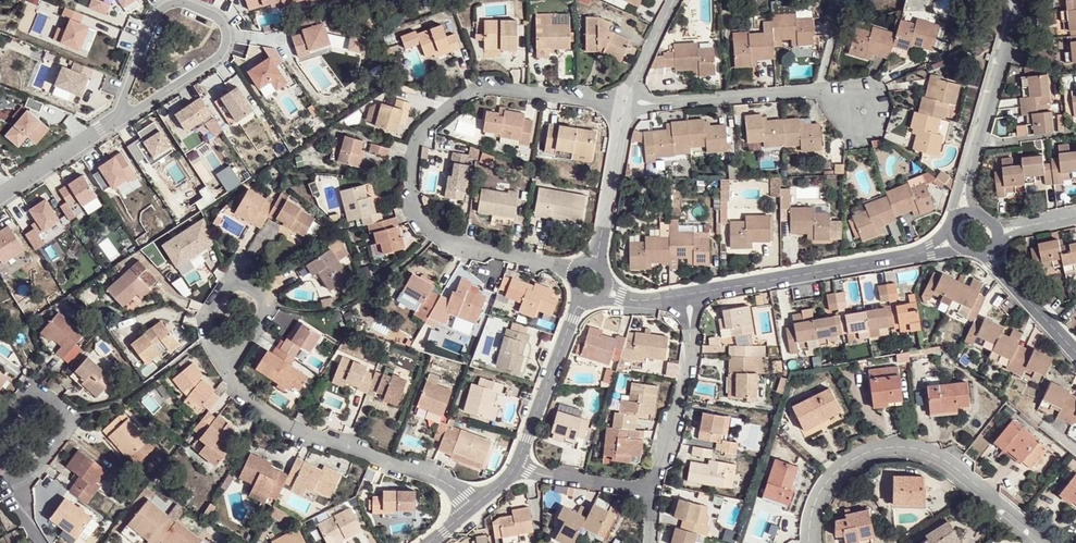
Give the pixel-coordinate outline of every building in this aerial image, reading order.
[(92,6),(106,12),(111,0),(94,0),(92,6)] [(125,12),(139,3),(137,0),(118,0),(125,12)] [(248,13),(271,6),(272,10),(305,0),(244,0),(248,13)] [(904,12),(920,11),(932,0),(908,0),(904,12)] [(1069,10),(1075,9),(1075,0),(1067,0),(1069,10)] [(968,1),(965,3),(972,13),(975,10),(968,1)] [(1071,35),(1075,35),(1075,9),(1069,10),(1061,10),(1062,21),(1065,20),(1069,20),(1070,30),(1071,35)] [(64,28),(57,25),(51,41),(80,52),(89,28),(79,24),(82,16),(65,10),(63,15),(68,17),(64,28)] [(781,40),(791,39),(796,39),(797,45),(813,45),(812,11),(796,11),(796,14),(772,16),(772,23),(773,34),(773,40),(773,46),(781,46),(781,40)] [(536,17),(536,50),(553,50),(569,50),(569,27),(552,26),(552,17),(536,17)] [(586,53),(599,53),(599,44),(624,56),(630,42),(608,32),(611,25),(600,20),(586,20),(586,53)] [(916,27),(901,22),(896,36),(893,45),(909,50),(912,44),(916,46),(934,51),(942,29),(918,21),(916,27)] [(483,41),(484,22),(477,22),(476,41),(483,41)] [(500,46),(500,50),(516,51),(517,24),(484,22),(483,41),(483,46),(500,46)] [(302,34),(292,37),(298,58),(310,54),(309,52),(330,45),(323,23),(301,30),(302,34)] [(756,60),(774,59),(773,46),(773,40),(773,34),(772,23),(763,23),(763,35),(748,35),(748,33),(733,34),(734,67),(750,67),(751,60),(756,60)] [(424,56),(432,53),(448,48),(450,53),(459,49),(454,34),(446,37),(443,26),(418,35),(416,30),(401,36),(407,48),(420,44),(424,56)] [(893,45),(896,36),(873,28),(870,34),(855,29),(848,52),(863,57),(865,50),(871,52),(889,57),(893,45)] [(1071,35),(1072,51),(1065,52),(1066,62),(1075,61),(1075,35),(1071,35)] [(599,44),(599,53),(620,67),(624,56),(599,44)] [(674,51),(664,52),(666,68),(676,68),(676,71),(693,70),(699,70),(700,76),(716,75),(715,49),(699,50),(699,44),(674,46),(674,51)] [(909,50),(893,45),(890,54),(906,59),(909,50)] [(270,60),(250,73),(261,89),(271,82),(277,90),(287,84),(275,66),(283,61),(275,49),(262,48),(270,60)] [(448,48),(432,53),(433,58),(450,53),(448,48)] [(869,59),(871,52),(865,50),(863,57),(869,59)] [(62,67),(54,85),(81,96),(91,69),(74,63),(71,71),(62,67)] [(1020,98),(1021,106),(1042,104),(1041,96),(1050,95),(1048,74),(1021,77),(1022,87),(1029,87),(1031,97),(1020,98)] [(941,118),(945,119),(950,103),(956,104),(961,84),(929,76),(920,113),(941,118)] [(270,98),(276,91),(269,85),(263,92),(270,98)] [(237,87),(220,99),(236,121),(253,109),(237,87)] [(401,95),(399,104),(407,107),(413,109),(416,99),(401,95)] [(200,96),(172,114),(185,135),(205,123),(211,132),(219,127),(200,96)] [(26,111),(5,136),(20,149),(27,141),(35,148),(51,129),(38,118),(44,104),(28,98),(25,107),(30,109),(29,112),(26,111)] [(407,107),(399,104),(385,100),(379,123),(400,129),(403,119),(407,107)] [(1027,135),(1055,132),(1053,111),(1048,112),(1043,112),(1042,104),(1021,106),(1022,115),(1029,114),(1032,114),(1033,123),(1030,124),(1027,124),(1027,135)] [(413,109),(407,107),(403,119),(409,121),(413,109)] [(507,111),(507,114),(507,118),(501,116),(502,113),(490,111),(487,132),(504,134),(502,145),(520,147),(520,143),(530,145),(533,120),(525,119),(526,113),(507,111)] [(920,113),(916,112),(911,128),(914,129),(919,130),(918,134),(914,150),(937,155),(943,136),(936,133),(941,118),(920,113)] [(785,146),(783,120),(768,122),(763,122),(762,118),(762,115),(745,117),(747,142),(764,141),(764,148),(785,146)] [(785,146),(785,147),(802,146),(802,151),(823,150),(821,124),(811,125),(811,118),(783,120),(785,146)] [(704,120),(688,122),(689,147),(706,145),(707,152),(728,151),(726,126),(709,127),(705,128),(704,123),(704,120)] [(138,139),(127,146),(138,162),(145,158),(150,166),(174,152),(155,121),(135,134),(138,139)] [(588,135),(589,125),(575,124),(575,128),(559,126),(559,123),(548,122),(546,149),(556,150),(557,146),(594,149),(595,135),(588,135)] [(690,147),(689,147),(688,122),(671,124),(671,127),(671,132),(666,132),(651,133),(651,138),(643,138),(644,153),(653,152),(653,157),(673,155),(673,149),(690,147)] [(1017,125),(1018,136),(1027,135),(1027,124),(1017,125)] [(358,163),(363,145),(365,138),(347,132),(340,158),(358,163)] [(368,146),(372,147),(374,140),(365,138),(363,145),(368,146)] [(374,140),(372,147),(371,148),(389,153),(392,144),(374,139),(374,140)] [(1055,184),(1063,182),(1062,176),(1062,171),(1073,170),(1073,175),(1073,178),(1075,178),(1075,150),(1070,151),(1069,144),(1058,145),(1060,157),(1060,162),(1053,163),(1053,168),(1055,184)] [(363,165),(368,146),(363,145),(358,163),(363,165)] [(594,156),(594,149),(557,146),(556,150),(556,153),(594,156)] [(653,152),(644,153),(645,162),(653,161),(653,157),(653,152)] [(102,172),(95,177),(105,191),(111,187),(114,190),(127,181),(129,184),(137,178),(120,153),(98,167),(102,172)] [(452,153),(451,163),(455,164),(454,168),(453,176),(449,176),(448,190),(466,191),(471,155),(452,153)] [(1022,157),(1023,164),(1025,184),(1035,183),(1035,176),(1045,175),(1044,163),(1043,154),(1022,157)] [(1016,192),(1026,191),(1025,184),(1023,164),(1013,165),(1013,157),(1002,158),(1004,170),(1004,175),(996,176),(998,197),(1007,196),(1006,191),(1006,186),(1016,185),(1016,190),(1016,192)] [(1046,185),(1055,184),(1053,168),(1047,169),(1046,163),(1044,163),(1045,175),(1046,185)] [(229,164),(216,173),(228,191),(242,182),(229,164)] [(908,185),(886,193),(887,197),(895,217),(912,211),(918,208),(920,214),(935,208),(926,185),(936,181),(925,172),(906,180),(908,185)] [(941,172),(936,178),(944,185),(950,178),(941,172)] [(81,173),(58,189),(67,202),(60,207),(70,221),(76,216),(69,205),(76,200),(83,210),(99,199),(81,173)] [(779,177),(770,178),(771,196),(779,196),(779,177)] [(728,178),(719,178),(720,201),(728,202),(728,178)] [(365,216),(366,222),(371,221),(387,217),(385,211),(380,212),(377,201),(372,203),(370,195),(367,184),(343,190),(352,219),(365,216)] [(263,226),(270,213),(275,205),(267,199),(268,196),(251,185),(237,206),(255,216),(253,220),(263,226)] [(573,216),(572,222),(584,224),(589,195),(542,187),(538,216),(549,218),(550,212),(573,216)] [(779,187),(779,192),(786,192),(786,196),(789,196),(789,187),(779,187)] [(517,217),(520,191),(510,189),(510,193),(484,189),(481,212),(517,217)] [(284,190),(275,205),(270,213),(278,218),(281,213),(287,217),(293,221),(291,224),(307,233),(317,217),(303,207),(304,206),(289,196),(291,194),(284,190)] [(779,192),(780,209),(789,209),(789,208),(789,196),(786,196),(786,192),(779,192)] [(881,227),(897,221),(895,217),(887,197),(864,205),(866,211),(853,217),(861,240),(877,234),(875,229),(881,227)] [(32,229),(24,234),(35,251),(45,245),(39,235),(60,222),(45,200),(28,211),(35,222),(30,225),(32,229)] [(236,209),(253,220),(255,216),(237,206),(236,209)] [(789,232),(809,232),(814,232),(814,239),(830,239),(830,214),(814,214),(814,208),(789,208),(789,209),(789,232)] [(549,218),(572,222),(573,216),(550,212),(549,218)] [(387,217),(371,221),(373,231),(374,230),(378,230),(380,241),(383,240),(386,250),(407,245),(404,233),(400,235),(398,224),(401,223),(398,214),(387,217)] [(730,248),(745,248),(745,241),(751,241),(769,241),(770,217),(745,217),(745,223),(730,223),(730,248)] [(180,264),(193,255),(191,252),(200,245),(203,249),(210,243),(196,221),(165,242),(180,264)] [(841,222),(830,222),(830,239),(840,239),(841,222)] [(668,232),(668,223),(658,223),(659,238),(668,237),(668,232)] [(0,229),(0,259),(4,265),(25,251),(7,224),(0,229)] [(378,230),(374,230),(380,252),(386,250),(383,240),(380,241),(378,230)] [(693,233),(668,232),(668,237),(668,258),(689,259),(689,264),(711,265),(712,239),(694,239),(693,233)] [(668,262),(668,258),(668,237),(659,238),(644,237),(644,243),(629,244),(629,269),(646,269),(646,262),(652,262),(668,262)] [(1060,246),(1059,239),(1038,243),(1039,246),(1040,251),(1031,253),(1035,274),(1045,272),(1044,267),(1043,262),(1053,260),(1054,264),(1055,266),(1064,265),(1060,246)] [(143,246),(148,252),(155,247),(151,241),(143,246)] [(1060,246),(1064,265),(1065,271),(1075,269),(1073,262),(1075,262),(1075,243),(1060,246)] [(193,255),(203,249),(200,245),(191,252),(193,255)] [(333,245),(309,262),(313,269),(318,265),(321,270),(333,287),(352,274),(333,245)] [(133,264),(108,286),(123,304),(137,291),(140,294),(150,285),(148,282),(156,275),(146,262),(137,270),(133,264)] [(316,274),(321,270),(318,265),(313,269),(316,274)] [(416,271),(437,283),(439,280),(418,268),(416,271)] [(433,311),(437,306),(444,294),(434,288),(437,283),(416,271),(405,289),(426,301),(424,305),(433,311)] [(940,302),(950,306),(961,282),(942,273),(941,276),(939,280),(930,276),(922,295),(924,302),(927,304),(928,300),(930,301),(932,294),(933,291),(943,295),(942,298),(940,302)] [(454,295),(445,292),(444,294),(437,306),(449,310),(449,309),(461,313),(464,306),(483,314),(491,293),(478,289),(476,293),(471,291),(473,287),(476,279),(465,275),(460,288),(457,287),(454,295)] [(539,281),(538,283),(536,288),(531,286),(533,282),(516,275),(510,293),(518,296),(520,293),(527,296),(523,308),(538,314),(541,306),(556,312),(562,298),(555,296),(558,288),(539,281)] [(973,322),(976,318),(983,302),(976,299),(978,294),(983,283),(974,279),(970,286),(961,282),(950,306),(948,309),(973,322)] [(895,283),(887,284),(889,300),(897,299),(895,283)] [(889,300),(887,284),(878,286),(880,301),(889,300)] [(836,293),(838,308),(846,307),(844,292),(836,293)] [(829,310),(838,308),(836,293),(827,294),(829,310)] [(505,298),(503,304),(519,310),(521,304),(505,298)] [(921,328),(917,302),(896,305),(897,315),(892,316),(894,326),(899,325),(909,323),(910,326),(910,329),(921,328)] [(464,306),(461,313),(480,321),(483,314),(464,306)] [(724,319),(718,319),(721,339),(753,334),(749,307),(723,310),(724,319)] [(865,311),(869,337),(879,335),(878,328),(894,326),(892,316),(886,317),(885,311),(884,308),(865,311)] [(58,309),(43,327),(52,335),(61,342),(55,348),(62,356),(74,343),(84,331),(58,309)] [(841,323),(842,334),(858,332),(859,339),(869,337),(865,311),(844,313),(845,317),(846,322),(841,323)] [(808,347),(818,345),(814,319),(804,321),(802,312),(792,314),(794,327),(795,332),(786,333),(790,353),(799,352),(798,347),(797,342),(807,340),(807,345),(808,347)] [(814,319),(818,345),(828,344),(827,337),(842,334),(841,323),(835,324),(834,319),(834,316),(814,319)] [(992,350),(1000,332),(1003,326),(984,317),(982,321),(976,335),(986,339),(982,346),(992,350)] [(153,325),(154,326),(156,329),(149,334),(147,332),(146,331),(133,341),(147,360),(161,350),(155,342),(162,337),(171,348),(181,341),(163,318),(153,325)] [(975,339),(976,335),(982,321),(976,318),(973,322),(967,335),(975,339)] [(282,346),(296,355),(300,349),(297,347),(300,342),(303,344),(312,349),(322,333),(304,321),(298,330),(290,342),(286,340),(282,346)] [(528,355),(526,355),(521,353),(525,340),(530,342),(532,342),(534,334),(511,326),(500,363),(524,370),(528,355)] [(52,335),(43,327),(40,330),(49,338),(52,335)] [(294,328),(286,340),(290,342),(298,330),(294,328)] [(1017,366),(1023,352),(1015,348),(1017,345),(1022,333),(1013,329),(1010,337),(1000,332),(992,350),(989,357),(998,361),(1000,355),(1010,360),(1005,370),(1014,373),(1017,366)] [(488,359),(500,363),(508,335),(499,332),(493,354),(489,353),(488,359)] [(622,356),(628,338),(620,336),(619,338),(604,333),(603,336),(591,333),(584,355),(611,364),(615,354),(622,356)] [(628,338),(622,356),(621,359),(634,361),(635,357),(646,358),(668,362),(672,338),(639,333),(637,340),(628,338)] [(967,335),(965,342),(972,346),(975,339),(967,335)] [(521,353),(526,355),(530,342),(525,340),(521,353)] [(74,343),(62,356),(69,361),(80,348),(74,343)] [(282,346),(278,343),(273,351),(269,348),(260,361),(280,375),(281,373),(285,376),(286,375),(302,385),(309,374),(291,362),(296,355),(282,346)] [(735,345),(735,357),(763,358),(764,347),(735,345)] [(1026,366),(1033,352),(1025,348),(1023,352),(1017,366),(1024,370),(1026,366)] [(1041,381),(1053,358),(1034,349),(1033,352),(1026,366),(1034,371),(1031,377),(1041,381)] [(51,373),(64,366),(58,354),(45,361),(51,373)] [(89,354),(76,368),(86,377),(82,381),(99,395),(116,377),(89,354)] [(768,358),(763,358),(735,357),(730,357),(728,398),(746,399),(755,399),(757,373),(767,373),(768,358)] [(203,403),(210,408),(220,396),(214,390),(216,388),(205,379),(202,378),(199,381),(196,377),(200,375),(203,372),(193,359),(173,375),(183,388),(189,384),(193,389),(188,394),(201,405),(203,403)] [(278,378),(280,375),(260,361),(257,365),(278,378)] [(357,394),(366,397),(374,379),(365,376),(366,371),(341,362),(334,380),(346,385),(359,390),(358,392),(357,394)] [(869,370),(873,402),(887,401),(901,400),(898,366),(869,370)] [(1017,366),(1014,373),(1021,377),(1024,370),(1017,366)] [(86,377),(76,368),(71,374),(81,383),(82,381),(86,377)] [(7,372),(0,381),(0,387),(10,375),(7,372)] [(374,379),(366,397),(384,404),(386,400),(391,401),(389,406),(398,409),(403,395),(399,394),(404,383),(392,378),(391,382),(375,376),(374,379)] [(467,409),(493,417),(496,405),(502,390),(504,391),(507,383),(490,378),(488,383),(476,380),(467,409)] [(432,406),(431,409),(445,414),(455,389),(430,379),(421,402),(432,406)] [(1059,411),(1056,417),(1065,421),(1071,407),(1074,401),(1066,398),(1068,393),(1069,390),(1051,381),(1040,405),(1048,409),(1050,407),(1052,402),(1061,406),(1059,411)] [(615,426),(637,429),(639,416),(640,411),(649,412),(656,413),(660,385),(635,382),(632,399),(624,398),(622,411),(617,411),(615,426)] [(928,386),(930,410),(957,407),(957,405),(968,404),(966,382),(928,386)] [(407,384),(404,383),(399,394),(403,395),(407,384)] [(189,384),(183,388),(188,394),(193,389),(189,384)] [(804,430),(818,424),(813,415),(820,411),(824,418),(839,410),(829,388),(792,406),(804,430)] [(201,405),(188,394),(184,400),(197,410),(201,405)] [(1052,402),(1050,407),(1059,411),(1061,406),(1052,402)] [(496,405),(493,417),(498,419),(502,407),(496,405)] [(957,407),(930,410),(931,417),(957,414),(957,407)] [(1065,421),(1072,425),(1075,419),(1075,417),(1075,409),(1075,410),(1071,407),(1065,421)] [(445,414),(431,409),(429,416),(442,421),(443,419),(445,414)] [(209,410),(194,427),(202,433),(199,436),(206,442),(200,450),(217,463),(229,449),(222,442),(218,440),(221,437),(225,439),(235,427),(219,413),(216,416),(209,410)] [(554,431),(556,431),(569,435),(567,441),(576,444),(579,435),(587,437),(592,421),(560,410),(554,431)] [(813,415),(818,424),(825,420),(824,418),(820,411),(813,415)] [(110,433),(113,430),(115,427),(124,436),(121,438),(134,450),(149,435),(129,414),(124,418),(118,412),(103,427),(110,433)] [(297,419),(307,424),(311,418),(301,412),(297,419)] [(724,427),(729,428),(731,419),(707,414),(705,424),(701,423),(698,441),(721,445),(723,435),(724,427)] [(444,439),(450,423),(451,422),(443,419),(436,436),(444,439)] [(1012,419),(993,441),(1003,449),(1004,447),(1021,461),(1038,441),(1039,440),(1012,419)] [(444,439),(441,448),(454,453),(455,451),(486,463),(494,441),(455,425),(450,423),(444,439)] [(637,429),(615,426),(609,426),(605,452),(613,454),(612,459),(630,461),(631,455),(641,456),(643,443),(639,443),(640,438),(641,430),(637,429)] [(115,427),(113,430),(121,438),(124,436),(115,427)] [(569,435),(556,431),(554,437),(567,441),(569,435)] [(1038,441),(1021,461),(1029,468),(1047,448),(1038,441)] [(724,443),(722,454),(737,456),(739,445),(724,443)] [(569,446),(566,454),(565,463),(579,466),(582,450),(569,446)] [(69,487),(88,500),(99,485),(95,481),(106,467),(80,447),(68,463),(80,473),(83,475),(78,482),(75,479),(69,487)] [(711,452),(693,449),(691,457),(709,461),(711,452)] [(278,497),(286,481),(289,474),(266,462),(261,460),(263,456),(252,451),(241,475),(255,483),(254,485),(270,493),(278,497)] [(483,468),(486,463),(455,451),(454,453),(452,456),(483,468)] [(324,470),(297,457),(289,474),(286,481),(306,491),(308,487),(314,490),(315,487),(332,495),(343,474),(326,466),(324,470)] [(763,495),(780,500),(781,497),(789,499),(792,490),(790,489),(798,467),(774,459),(763,495)] [(726,466),(715,463),(713,468),(707,467),(689,463),(685,482),(721,490),(726,466)] [(95,481),(99,485),(111,470),(106,467),(95,481)] [(122,474),(114,468),(111,473),(118,479),(122,474)] [(1073,501),(1075,503),(1075,471),(1061,491),(1073,501)] [(892,503),(907,504),(907,500),(923,500),(924,476),(893,475),(892,503)] [(270,493),(254,485),(251,493),(266,500),(270,493)] [(415,485),(382,489),(383,496),(374,497),(374,500),(370,500),(371,509),(376,508),(376,512),(386,511),(386,507),(417,504),(415,485)] [(1070,504),(1073,501),(1061,491),(1058,495),(1070,504)] [(77,536),(92,516),(65,495),(50,516),(77,536)] [(160,538),(175,520),(147,497),(128,521),(148,538),(146,540),(149,542),(156,542),(160,538)] [(685,533),(696,536),(705,538),(710,518),(707,517),(699,515),(701,506),(680,501),(675,520),(683,523),(687,524),(685,533)] [(588,510),(581,524),(598,531),(601,526),(608,529),(617,508),(608,504),(605,509),(591,504),(588,510)] [(559,530),(576,537),(581,524),(588,510),(577,505),(574,512),(560,506),(556,516),(564,520),(559,530)] [(709,508),(701,506),(699,515),(707,517),(709,508)] [(363,528),(353,508),(320,524),(329,542),(330,542),(342,537),(341,534),(345,532),(348,539),(356,535),(354,532),(363,528)] [(503,542),(514,542),(520,542),(520,535),(534,532),(530,508),(518,509),(519,515),(514,516),(500,518),(503,542)] [(859,540),(858,536),(873,533),(868,509),(845,513),(846,518),(836,520),(835,534),(843,534),(845,542),(848,542),(859,540)] [(495,542),(503,542),(500,518),(491,521),(495,542)] [(176,519),(160,538),(165,542),(169,542),(170,542),(199,542),(201,540),(176,519)] [(959,538),(947,520),(925,534),(928,538),(919,542),(950,542),(959,538)] [(300,529),(272,542),(273,542),(307,542),(300,529)] [(696,536),(685,533),(681,532),(675,530),(671,542),(694,542),(696,536)] [(348,539),(345,532),(341,534),(342,537),(330,542),(339,542),(348,539)] [(487,534),(476,536),(476,542),(488,542),(487,534)]
